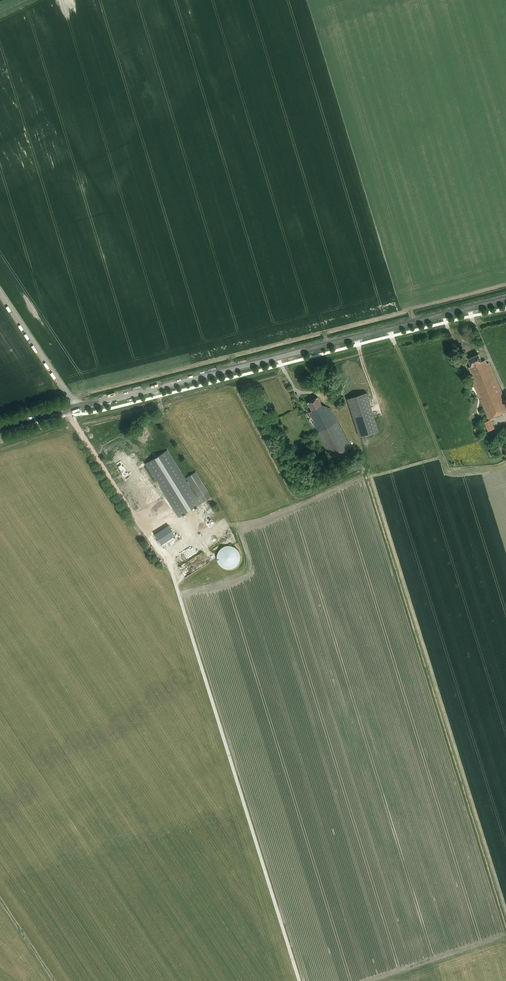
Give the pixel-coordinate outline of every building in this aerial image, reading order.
[(505,411),(505,401),(489,363),(487,364),(485,359),(482,361),(478,354),(468,358),(471,366),(469,367),(472,373),(471,374),(474,380),(472,381),(489,418),(505,411)] [(360,436),(379,430),(366,392),(348,398),(360,436)] [(332,457),(351,447),(330,408),(328,408),(327,406),(322,405),(318,397),(308,402),(313,410),(310,412),(315,422),(313,423),(332,457)] [(494,428),(491,419),(484,422),(488,431),(494,428)] [(482,434),(479,426),(474,429),(477,436),(482,434)] [(167,450),(145,463),(157,481),(159,485),(179,517),(201,503),(190,485),(187,481),(167,450)] [(196,472),(187,477),(188,481),(187,481),(190,485),(191,485),(199,497),(202,503),(211,497),(211,496),(208,491),(196,472)] [(162,545),(176,536),(169,525),(155,533),(162,545)] [(230,568),(233,568),(240,565),(242,558),(241,557),(241,554),(238,547),(231,545),(229,545),(221,549),(220,553),(221,556),(221,557),(221,560),(224,566),(230,568)] [(156,577),(164,573),(162,568),(153,573),(156,577)]
